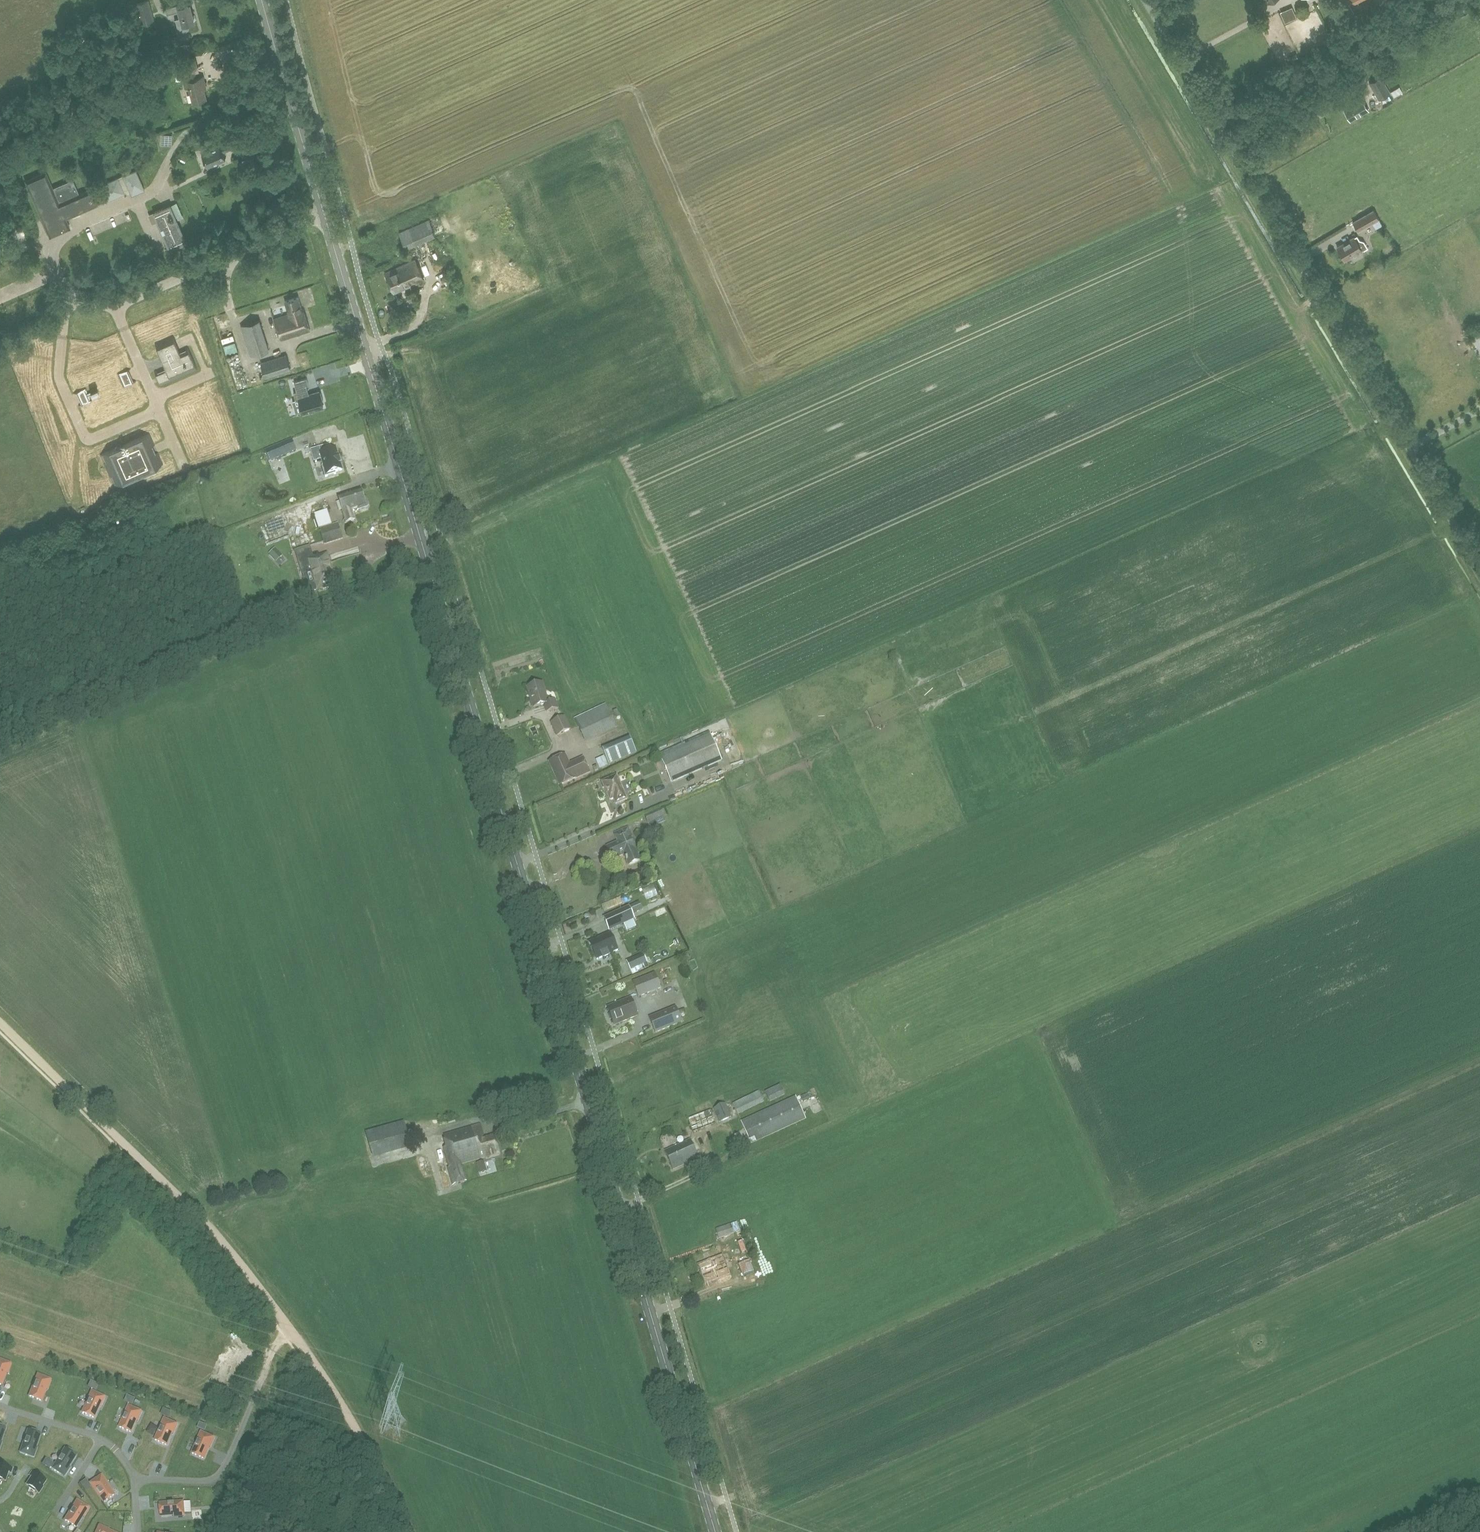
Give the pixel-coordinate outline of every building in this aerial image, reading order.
[(136,3),(140,20),(141,25),(153,22),(148,0),(136,3)] [(195,22),(190,4),(178,7),(178,5),(165,8),(167,15),(179,12),(183,25),(195,22)] [(82,42),(90,39),(89,37),(96,34),(92,26),(78,32),(82,42)] [(77,42),(74,34),(69,36),(75,52),(82,49),(79,42),(77,42)] [(190,52),(190,45),(184,44),(183,45),(177,44),(176,56),(183,56),(183,51),(190,52)] [(182,76),(200,71),(195,55),(178,60),(182,76)] [(163,74),(168,70),(163,62),(157,66),(163,74)] [(206,98),(203,86),(205,86),(203,76),(183,82),(185,89),(189,88),(193,102),(206,98)] [(1379,99),(1390,93),(1380,76),(1369,83),(1379,99)] [(1350,120),(1368,110),(1362,99),(1344,109),(1350,120)] [(207,166),(225,158),(223,152),(230,149),(227,142),(202,153),(207,166)] [(143,189),(135,170),(91,189),(91,188),(79,193),(73,178),(53,187),(46,171),(26,179),(50,235),(70,227),(66,217),(98,204),(124,193),(122,190),(128,187),(131,194),(143,189)] [(170,249),(186,242),(170,205),(154,212),(170,249)] [(1382,225),(1374,210),(1353,222),(1358,231),(1372,222),(1376,228),(1382,225)] [(435,236),(436,236),(429,219),(428,220),(408,228),(399,232),(406,248),(415,245),(435,236)] [(1359,240),(1357,236),(1354,238),(1354,237),(1337,247),(1345,260),(1364,249),(1365,245),(1363,241),(1359,240)] [(394,293),(424,280),(415,260),(385,273),(394,293)] [(21,295),(23,301),(37,296),(34,290),(21,295)] [(26,306),(40,301),(39,296),(24,301),(26,306)] [(302,310),(298,297),(285,301),(289,314),(274,319),(281,340),(310,331),(303,309),(302,310)] [(250,356),(269,350),(259,320),(241,326),(250,356)] [(181,356),(173,336),(155,343),(167,371),(158,374),(157,370),(154,371),(161,386),(197,370),(187,347),(185,347),(188,353),(181,356)] [(296,351),(267,359),(272,379),(302,369),(296,351)] [(123,387),(133,383),(128,370),(118,374),(123,387)] [(94,381),(87,384),(89,389),(96,385),(94,381)] [(303,410),(307,423),(329,416),(324,402),(315,405),(310,391),(313,390),(311,381),(295,386),(299,400),(294,402),(297,411),(303,410)] [(81,405),(92,401),(86,389),(76,393),(81,405)] [(114,486),(163,465),(150,434),(100,455),(114,486)] [(291,439),(264,451),(269,462),(296,451),(291,439)] [(320,448),(310,450),(314,463),(322,460),(324,466),(322,466),(325,477),(336,474),(336,472),(342,470),(340,462),(340,461),(338,457),(339,456),(338,456),(336,449),(321,453),(320,448)] [(224,490),(218,480),(207,485),(212,496),(224,490)] [(364,498),(361,490),(338,497),(346,523),(354,520),(351,509),(358,507),(359,510),(367,507),(369,505),(367,498),(365,497),(364,498)] [(278,511),(289,507),(288,502),(276,506),(278,511)] [(319,529),(332,525),(327,510),(314,514),(319,529)] [(243,515),(235,519),(237,524),(245,520),(243,515)] [(324,545),(343,539),(338,524),(319,530),(324,545)] [(269,554),(276,561),(282,556),(275,548),(269,554)] [(332,574),(326,556),(309,561),(318,589),(335,584),(334,582),(335,582),(336,581),(336,580),(337,580),(337,579),(337,578),(337,577),(337,576),(336,575),(335,574),(334,574),(333,574),(332,574)] [(548,703),(543,683),(529,687),(533,701),(531,701),(533,707),(544,704),(546,712),(558,708),(556,700),(548,703)] [(583,736),(613,722),(605,705),(574,719),(583,736)] [(557,735),(570,729),(564,716),(551,723),(557,735)] [(671,782),(721,760),(710,735),(660,756),(671,782)] [(609,764),(636,752),(630,738),(602,749),(609,764)] [(567,766),(563,765),(560,757),(549,762),(560,785),(590,772),(584,759),(567,766)] [(627,799),(617,775),(602,782),(610,800),(614,799),(616,804),(627,799)] [(649,823),(663,817),(660,810),(646,816),(649,823)] [(639,860),(630,838),(632,837),(628,828),(615,834),(619,843),(608,848),(613,859),(624,854),(628,865),(639,860)] [(652,901),(663,896),(659,889),(648,893),(652,901)] [(635,920),(629,906),(616,912),(622,926),(635,920)] [(597,960),(618,950),(610,933),(589,942),(597,960)] [(647,963),(643,953),(626,960),(630,970),(647,963)] [(639,997),(661,988),(655,973),(633,982),(639,997)] [(615,1025),(638,1015),(631,997),(607,1007),(615,1025)] [(655,1033),(682,1022),(676,1007),(649,1018),(655,1033)] [(770,1102),(785,1096),(780,1085),(765,1092),(770,1102)] [(751,1143),(805,1118),(796,1096),(741,1121),(751,1143)] [(719,1122),(732,1117),(726,1103),(714,1108),(719,1122)] [(693,1132),(716,1124),(710,1110),(688,1119),(693,1132)] [(372,1153),(410,1142),(404,1121),(366,1132),(372,1153)] [(484,1138),(480,1124),(444,1135),(447,1147),(444,1148),(449,1167),(448,1167),(453,1185),(466,1181),(461,1164),(499,1153),(494,1135),(484,1138)] [(673,1169),(698,1158),(690,1140),(665,1151),(673,1169)] [(483,1162),(478,1163),(480,1173),(486,1172),(483,1162)] [(740,1230),(738,1222),(731,1224),(716,1229),(719,1238),(734,1233),(734,1232),(740,1230)] [(705,1284),(730,1274),(722,1255),(697,1265),(705,1284)] [(743,1276),(754,1271),(749,1260),(739,1264),(743,1276)] [(1,1385),(6,1373),(7,1373),(11,1364),(0,1360),(0,1384),(1,1385)] [(30,1396),(41,1401),(45,1389),(47,1389),(51,1380),(38,1375),(30,1396)] [(100,1407),(105,1398),(92,1392),(83,1413),(93,1418),(99,1406),(100,1407)] [(138,1421),(142,1412),(129,1407),(120,1427),(131,1432),(136,1420),(138,1421)] [(173,1434),(177,1425),(164,1419),(155,1440),(166,1445),(171,1433),(173,1434)] [(5,1420),(3,1426),(24,1432),(26,1426),(5,1420)] [(28,1431),(21,1452),(34,1457),(36,1449),(35,1449),(40,1435),(28,1431)] [(210,1447),(214,1438),(201,1433),(192,1454),(203,1458),(208,1446),(210,1447)] [(65,1449),(53,1469),(65,1476),(69,1469),(67,1468),(75,1456),(65,1449)] [(46,1459),(43,1465),(49,1469),(53,1464),(46,1459)] [(1,1481),(1,1479),(5,1481),(8,1472),(11,1473),(12,1469),(0,1464),(0,1481),(1,1481)] [(39,1493),(43,1487),(42,1487),(46,1481),(32,1472),(29,1475),(32,1477),(26,1485),(30,1487),(29,1489),(34,1491),(34,1490),(39,1493)] [(102,1475),(91,1483),(104,1502),(114,1495),(106,1485),(108,1483),(102,1475)] [(77,1501),(65,1521),(75,1527),(82,1516),(84,1517),(89,1509),(77,1501)] [(160,1504),(161,1516),(174,1515),(174,1517),(184,1516),(183,1502),(160,1504)] [(226,1502),(217,1502),(218,1510),(226,1510),(226,1502)]
